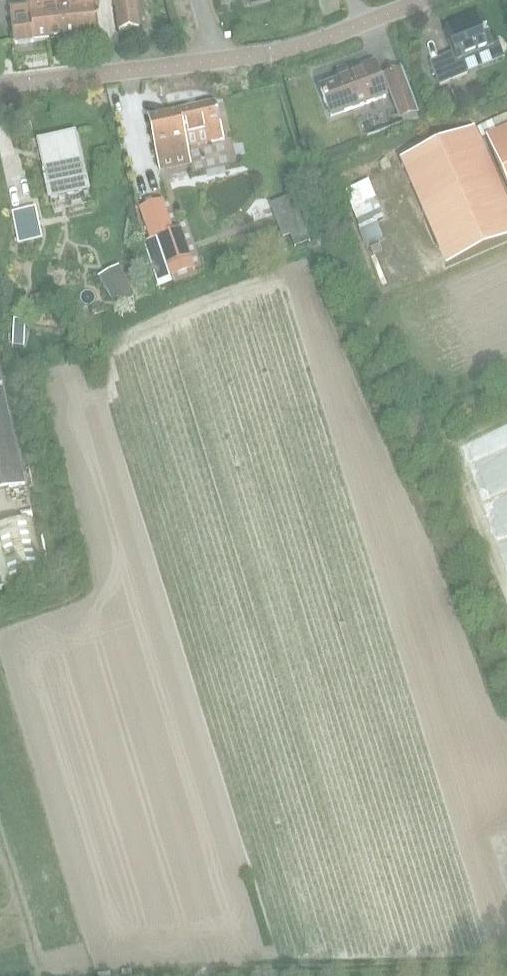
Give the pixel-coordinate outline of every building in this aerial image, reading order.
[(9,8),(13,44),(48,40),(48,39),(96,33),(93,0),(28,0),(29,6),(9,8)] [(118,31),(138,29),(135,0),(115,0),(118,31)] [(441,58),(441,56),(429,61),(438,84),(439,84),(439,86),(467,74),(467,72),(466,72),(460,58),(490,46),(490,45),(506,38),(506,34),(505,30),(487,38),(478,16),(446,30),(455,52),(441,58)] [(350,72),(352,77),(320,88),(330,116),(386,96),(374,63),(350,72)] [(385,76),(400,117),(416,111),(401,70),(385,76)] [(449,89),(434,95),(439,107),(454,101),(449,89)] [(147,119),(157,160),(188,153),(184,137),(206,132),(208,142),(223,138),(215,103),(147,119)] [(485,137),(506,187),(506,128),(485,137)] [(399,162),(445,268),(506,242),(506,206),(474,130),(399,162)] [(44,173),(41,174),(42,178),(45,178),(49,198),(87,189),(74,133),(37,142),(44,173)] [(162,201),(138,209),(149,241),(143,243),(158,287),(159,288),(173,283),(171,278),(167,265),(190,257),(181,230),(173,233),(162,201)] [(39,230),(35,208),(13,213),(17,235),(39,230)] [(127,281),(108,291),(115,305),(134,295),(127,281)] [(13,321),(12,346),(24,347),(24,342),(25,321),(17,321),(13,321)] [(23,484),(2,391),(0,392),(0,490),(23,484)] [(2,588),(45,578),(31,520),(0,527),(0,588),(2,588)]
